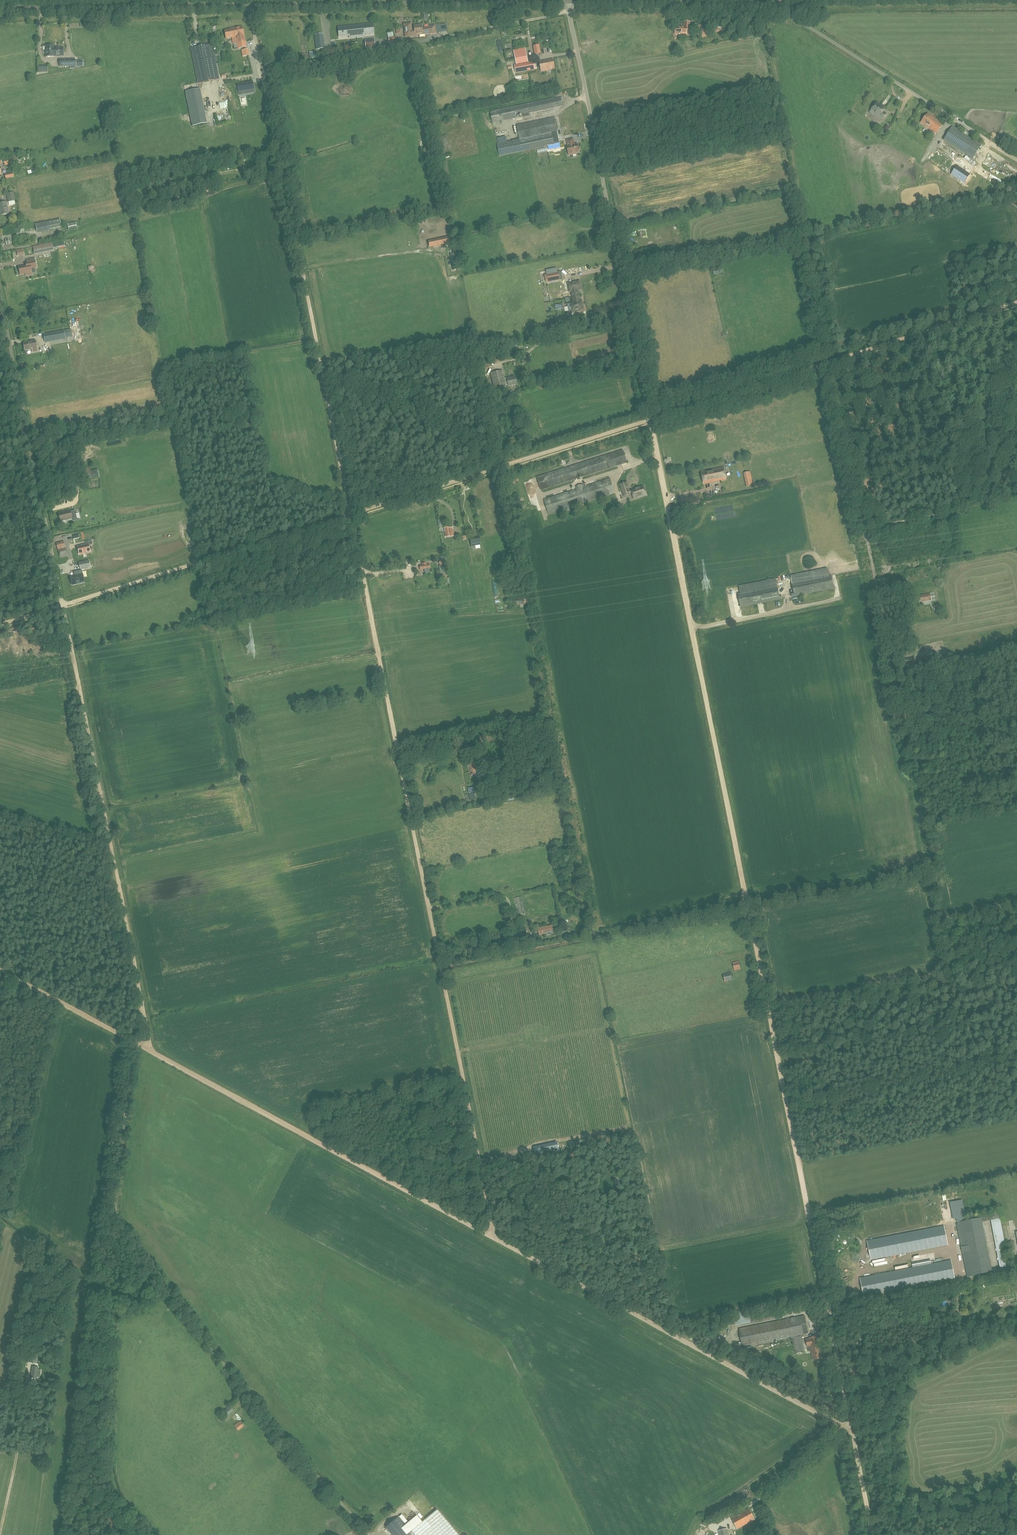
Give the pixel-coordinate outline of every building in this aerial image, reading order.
[(675,27),(675,34),(690,34),(690,22),(683,22),(683,27),(675,27)] [(410,24),(404,24),(406,37),(412,36),(412,35),(430,33),(430,34),(436,33),(435,25),(429,26),(429,27),(421,28),(421,25),(414,26),(414,31),(411,31),(410,24)] [(369,25),(355,26),(356,37),(364,36),(363,34),(370,33),(369,25)] [(245,41),(244,36),(242,26),(233,28),(235,38),(236,37),(237,43),(233,44),(234,47),(238,47),(238,48),(246,47),(245,41)] [(355,26),(341,27),(342,36),(349,35),(349,38),(356,37),(355,26)] [(232,37),(232,38),(235,38),(233,28),(229,29),(224,30),(226,39),(232,37)] [(322,35),(315,36),(317,50),(324,49),(322,35)] [(365,40),(365,46),(365,48),(375,47),(374,39),(365,40)] [(219,79),(212,44),(191,48),(198,83),(219,79)] [(47,46),(46,46),(46,57),(54,57),(54,56),(63,55),(63,48),(54,48),(54,46),(52,46),(52,45),(48,45),(47,46)] [(525,49),(514,51),(516,64),(528,62),(525,49)] [(555,69),(553,59),(539,61),(541,71),(555,69)] [(534,61),(528,62),(516,64),(514,65),(516,73),(535,69),(534,61)] [(347,65),(337,67),(338,72),(339,79),(344,78),(344,75),(348,74),(347,65)] [(253,82),(237,84),(239,92),(254,90),(253,82)] [(561,97),(513,107),(515,116),(563,106),(561,97)] [(205,113),(202,99),(187,102),(190,116),(205,113)] [(883,119),(886,114),(883,111),(885,108),(881,105),(880,105),(876,102),(871,110),(883,119)] [(513,107),(490,112),(492,123),(516,118),(515,116),(513,107)] [(936,133),(943,125),(928,113),(921,122),(931,130),(931,129),(936,133)] [(555,117),(516,125),(519,140),(552,133),(558,132),(555,117)] [(959,150),(967,136),(952,126),(943,140),(959,150)] [(553,139),(552,133),(519,140),(522,151),(549,146),(553,145),(554,145),(553,139)] [(576,154),(576,153),(580,152),(579,151),(580,149),(580,147),(578,146),(578,144),(575,145),(573,139),(567,140),(568,146),(567,147),(569,155),(576,154)] [(519,140),(497,145),(499,156),(522,151),(519,140)] [(954,160),(958,155),(941,144),(938,149),(954,160)] [(935,154),(933,157),(951,169),(953,165),(935,154)] [(16,159),(17,159),(16,155),(3,158),(3,159),(0,159),(0,164),(2,164),(2,162),(4,162),(5,165),(17,163),(16,159)] [(449,177),(446,161),(441,162),(444,178),(449,177)] [(970,174),(958,166),(952,174),(965,182),(970,174)] [(15,201),(13,193),(6,194),(8,203),(15,201)] [(0,203),(0,212),(1,215),(9,214),(6,202),(0,203)] [(52,220),(35,224),(37,232),(53,228),(52,220)] [(451,239),(430,243),(431,248),(452,244),(451,239)] [(52,243),(33,246),(34,254),(54,250),(53,248),(52,243)] [(453,270),(460,269),(457,253),(450,254),(453,270)] [(26,276),(32,275),(31,269),(36,268),(34,258),(26,260),(27,262),(25,262),(26,265),(18,266),(20,275),(26,274),(26,276)] [(560,280),(558,272),(545,275),(547,282),(560,280)] [(569,287),(570,292),(576,290),(576,292),(578,292),(578,290),(581,289),(580,281),(579,281),(569,283),(570,287),(569,287)] [(582,303),(580,304),(578,292),(576,292),(576,290),(570,292),(571,291),(573,302),(570,303),(570,304),(567,304),(569,312),(571,311),(571,312),(575,311),(576,312),(579,311),(579,310),(583,309),(582,303)] [(556,326),(567,324),(565,316),(555,319),(556,326)] [(65,339),(64,330),(43,334),(45,343),(65,339)] [(24,350),(37,348),(35,340),(23,343),(24,350)] [(502,371),(491,373),(494,389),(506,386),(506,385),(508,385),(508,386),(517,384),(515,376),(511,377),(510,377),(506,378),(504,379),(502,371)] [(623,450),(537,477),(541,490),(627,462),(623,450)] [(703,484),(726,480),(723,467),(701,472),(703,484)] [(99,478),(98,470),(86,471),(87,480),(99,478)] [(546,498),(544,499),(549,514),(615,493),(610,478),(584,486),(583,484),(575,486),(576,489),(553,496),(553,494),(546,496),(546,498)] [(629,481),(631,488),(639,486),(638,479),(629,481)] [(646,495),(643,486),(630,491),(627,482),(620,484),(624,496),(632,494),(634,499),(646,495)] [(70,510),(58,513),(60,521),(72,518),(73,519),(77,518),(75,510),(70,511),(70,510)] [(443,528),(445,537),(448,537),(448,538),(455,536),(453,527),(450,528),(450,527),(443,528)] [(86,545),(77,547),(79,554),(90,552),(88,545),(92,544),(92,541),(88,542),(86,542),(86,545)] [(64,542),(56,543),(58,549),(61,558),(67,556),(64,542)] [(89,560),(79,562),(81,569),(91,566),(89,560)] [(444,563),(442,561),(442,560),(441,561),(438,563),(440,565),(439,566),(441,575),(442,575),(442,578),(446,579),(447,576),(446,575),(444,563)] [(429,570),(429,568),(429,564),(426,565),(426,563),(422,564),(422,565),(420,565),(420,570),(424,569),(424,570),(424,571),(425,571),(425,572),(426,573),(427,573),(428,573),(428,572),(429,572),(429,571),(429,570)] [(834,588),(831,574),(830,575),(828,572),(828,568),(790,575),(792,582),(794,597),(834,588)] [(76,574),(70,576),(72,584),(84,581),(82,569),(76,570),(76,574)] [(776,579),(738,586),(740,593),(738,593),(740,607),(780,599),(776,579)] [(930,594),(919,595),(920,602),(931,600),(930,594)] [(477,770),(476,764),(478,764),(476,759),(466,762),(468,767),(470,766),(471,770),(470,770),(470,771),(477,770)] [(553,925),(538,928),(540,935),(555,932),(553,925)] [(725,981),(732,980),(731,973),(723,975),(725,981)] [(544,1146),(534,1148),(535,1150),(536,1156),(545,1154),(544,1146)] [(981,1217),(956,1223),(968,1277),(992,1271),(982,1222),(981,1217)] [(867,1241),(871,1259),(947,1245),(944,1226),(867,1241)] [(951,1261),(936,1263),(860,1278),(864,1296),(954,1279),(951,1261)] [(805,1316),(739,1329),(743,1347),(792,1337),(801,1335),(804,1335),(803,1333),(808,1332),(805,1316)] [(805,1352),(801,1335),(792,1337),(795,1353),(805,1352)] [(822,1358),(819,1344),(820,1343),(819,1337),(818,1337),(818,1336),(806,1339),(808,1346),(811,1345),(813,1360),(822,1358)] [(35,1367),(32,1366),(30,1378),(37,1379),(37,1377),(40,1378),(41,1370),(35,1369),(35,1367)] [(234,1411),(230,1406),(222,1412),(227,1417),(234,1411)] [(238,1431),(245,1425),(241,1420),(234,1426),(238,1431)] [(749,1509),(731,1518),(737,1529),(755,1519),(749,1509)] [(437,1510),(411,1531),(415,1534),(458,1534),(437,1510)] [(386,1527),(392,1534),(413,1534),(409,1530),(421,1521),(416,1515),(405,1525),(398,1517),(386,1527)]
